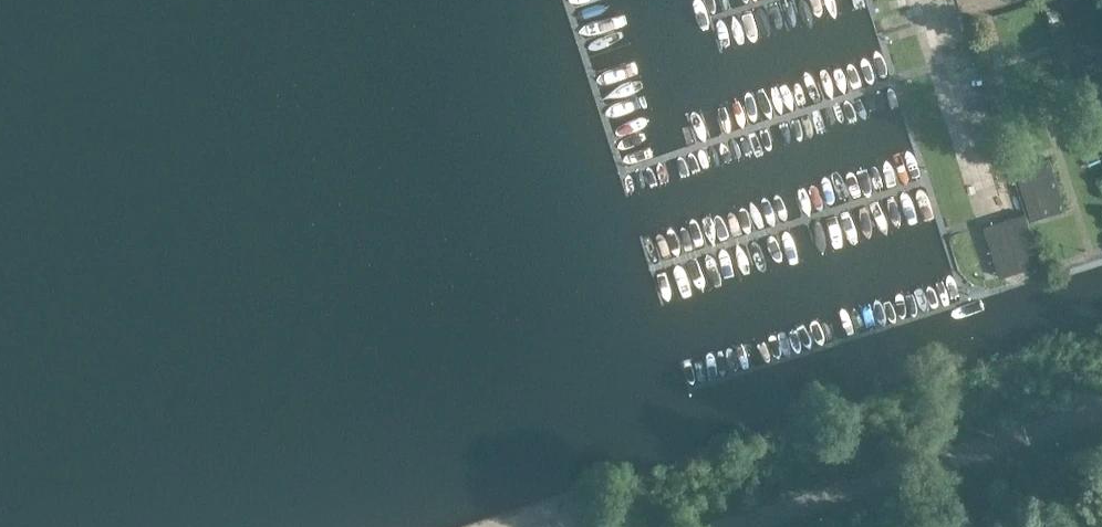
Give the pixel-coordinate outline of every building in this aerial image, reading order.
[(1065,208),(1048,156),(1014,168),(1030,219),(1065,208)] [(1024,209),(984,224),(1002,273),(1042,258),(1024,209)]
